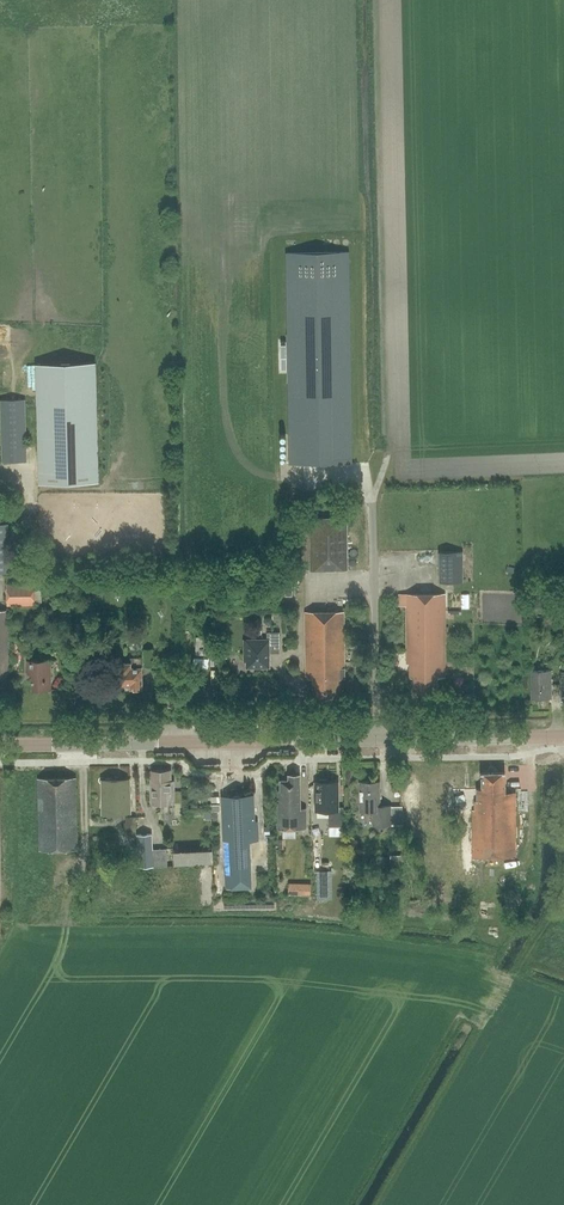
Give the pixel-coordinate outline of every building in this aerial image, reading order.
[(288,253),(291,464),(351,463),(348,252),(288,253)] [(39,484),(100,482),(96,363),(36,364),(39,484)] [(2,426),(2,462),(26,461),(25,400),(1,400),(1,419),(0,419),(0,426),(2,426)] [(348,516),(310,516),(310,569),(348,569),(348,516)] [(10,572),(9,524),(0,525),(0,573),(10,572)] [(463,582),(462,552),(439,552),(440,582),(463,582)] [(41,588),(35,588),(35,584),(7,584),(8,606),(35,605),(35,602),(42,602),(41,588)] [(446,678),(446,677),(445,677),(445,594),(399,594),(399,606),(407,607),(407,664),(410,664),(410,678),(414,678),(414,694),(438,694),(438,678),(446,678)] [(553,601),(531,601),(531,612),(553,612),(553,601)] [(10,696),(8,610),(0,610),(0,696),(10,696)] [(341,678),(345,678),(345,612),(306,612),(306,678),(306,679),(313,679),(313,684),(317,684),(317,698),(341,697),(341,678)] [(267,632),(268,640),(244,640),(245,661),(247,661),(247,667),(270,667),(270,650),(280,650),(280,632),(267,632)] [(215,637),(197,637),(196,654),(215,655),(215,637)] [(145,666),(154,666),(154,649),(144,649),(145,666)] [(131,688),(143,688),(142,667),(142,657),(131,657),(131,663),(115,663),(115,684),(126,684),(126,685),(131,685),(131,688)] [(33,690),(52,690),(51,660),(27,661),(28,674),(32,674),(33,690)] [(533,699),(552,698),(551,671),(532,671),(533,699)] [(152,804),(175,804),(174,781),(172,781),(171,771),(172,771),(172,770),(151,770),(151,771),(152,804)] [(516,855),(515,791),(505,791),(505,771),(482,772),(483,788),(478,788),(478,799),(476,799),(476,808),(473,808),(474,856),(516,855)] [(279,829),(307,828),(307,808),(301,808),(300,775),(289,775),(289,780),(281,780),(281,790),(278,790),(279,829)] [(38,779),(40,851),(78,850),(77,778),(38,779)] [(103,814),(131,813),(130,779),(103,780),(103,814)] [(330,827),(341,827),(345,827),(345,807),(340,807),(339,781),(328,781),(328,779),(318,779),(318,782),(315,782),(315,811),(329,811),(330,827)] [(373,825),(392,825),(391,806),(381,806),(380,781),(360,782),(360,811),(373,810),(373,825)] [(225,888),(250,887),(249,841),(258,841),(258,821),(255,821),(254,795),(222,796),(223,840),(229,840),(230,874),(224,874),(225,888)] [(137,835),(136,816),(126,816),(127,836),(137,835)] [(167,848),(154,849),(153,834),(137,835),(140,867),(168,865),(168,866),(214,863),(213,844),(203,845),(203,849),(167,852),(167,848)] [(319,871),(318,899),(331,899),(331,871),(319,871)] [(290,894),(306,894),(306,882),(290,881),(290,894)]
